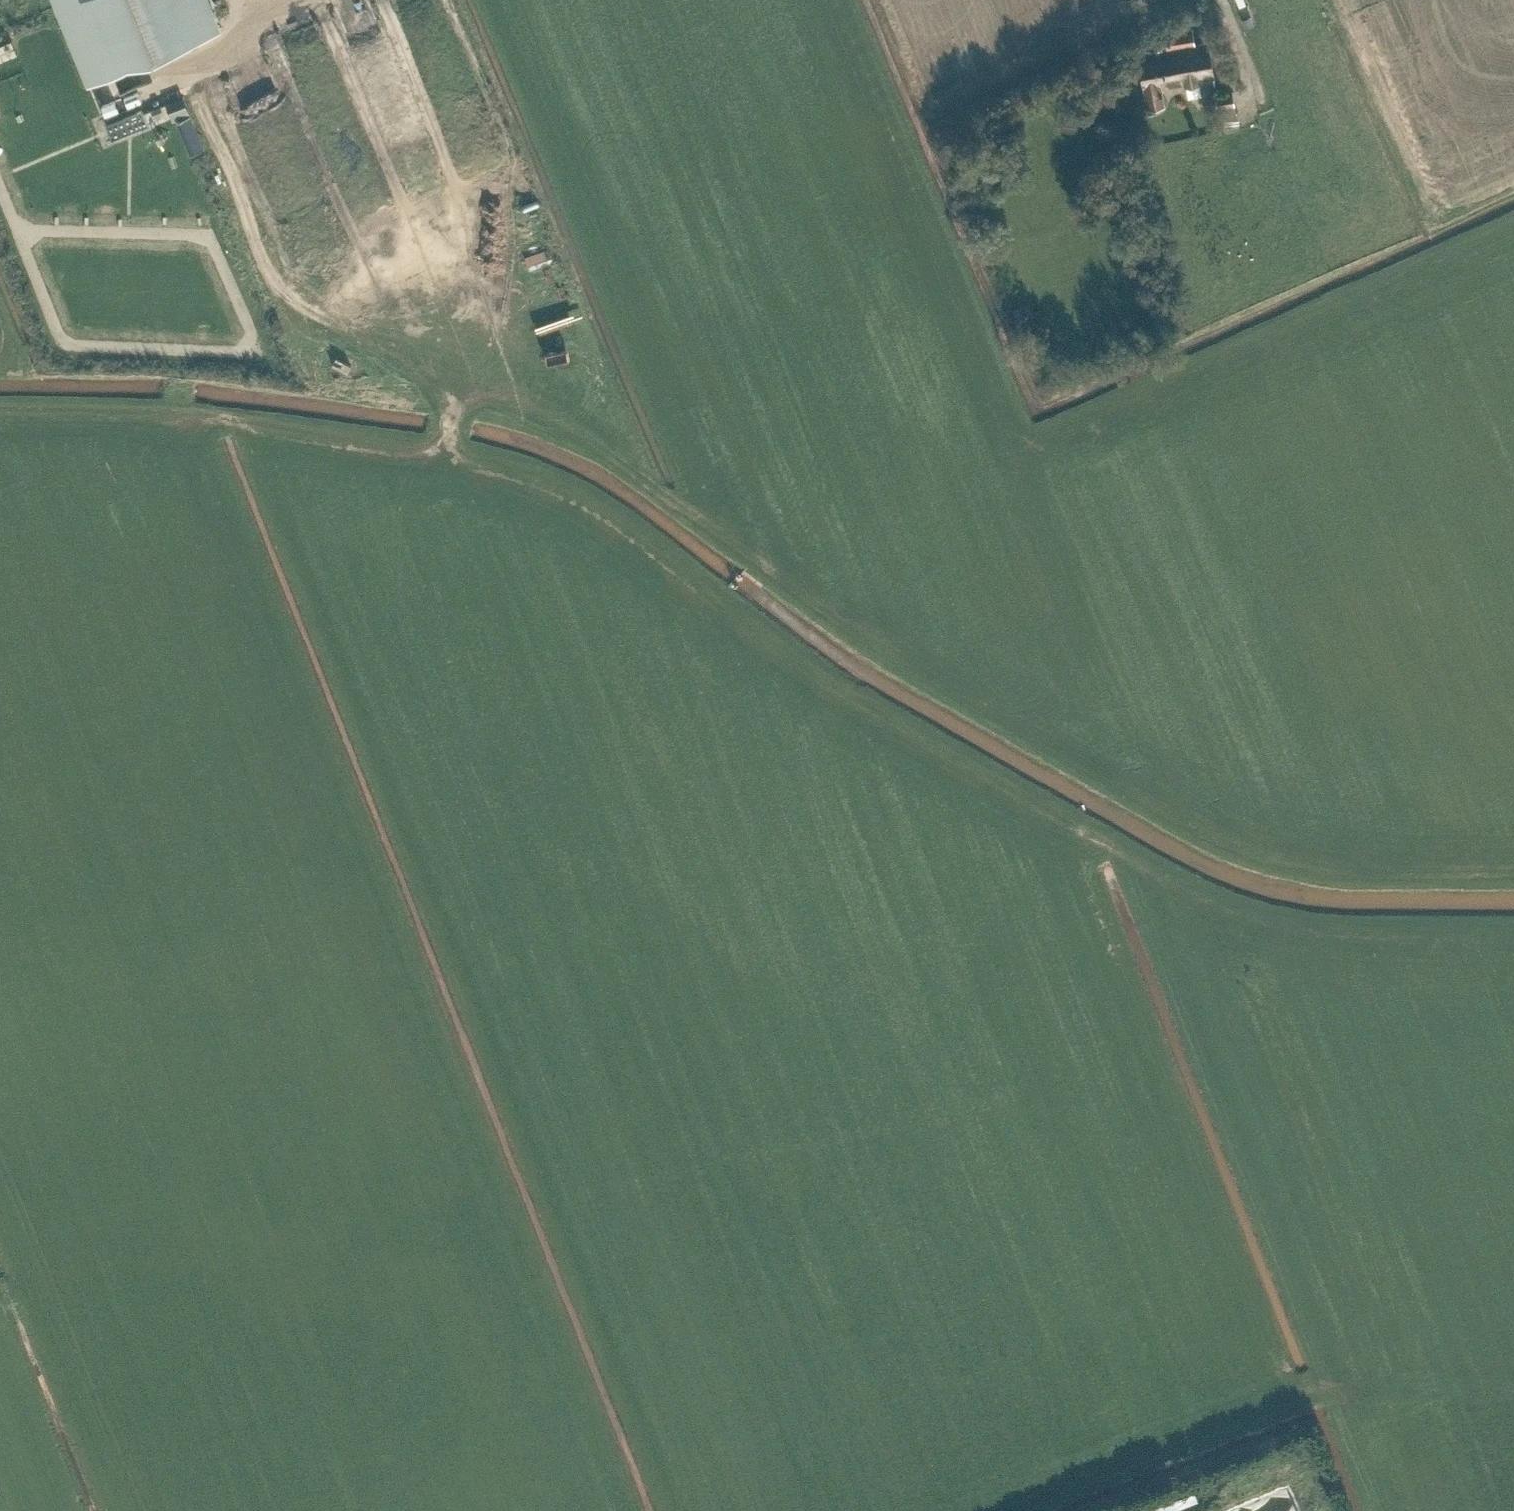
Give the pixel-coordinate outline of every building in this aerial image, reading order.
[(91,82),(219,30),(206,0),(58,0),(91,82)] [(1160,50),(1139,54),(1149,105),(1165,102),(1162,83),(1166,82),(1166,86),(1188,82),(1191,94),(1203,91),(1200,80),(1216,77),(1209,40),(1196,43),(1193,26),(1157,33),(1160,50)] [(1233,92),(1214,95),(1217,110),(1235,106),(1233,92)] [(185,102),(174,105),(177,113),(188,110),(185,102)] [(107,123),(113,137),(149,123),(143,108),(124,116),(125,117),(108,123),(107,123)] [(190,113),(175,119),(188,152),(203,146),(190,113)]
